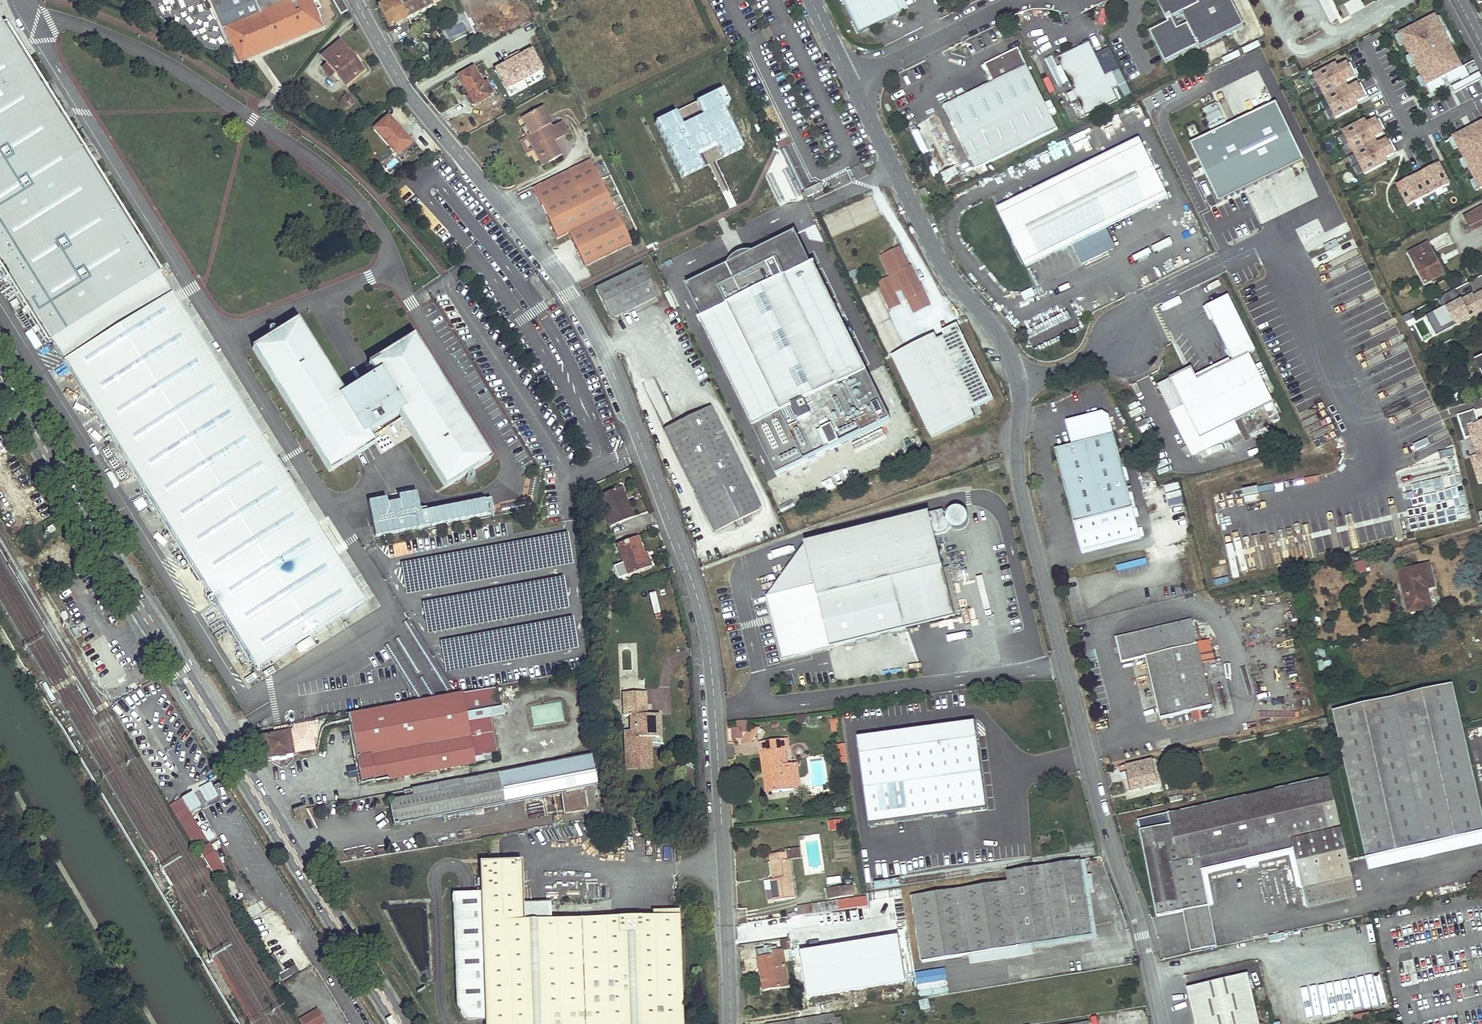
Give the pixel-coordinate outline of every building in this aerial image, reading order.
[(241,61),(321,25),(310,0),(214,0),(241,61)] [(348,11),(342,0),(333,0),(341,14),(348,11)] [(397,0),(389,0),(377,7),(389,29),(407,19),(397,0)] [(407,19),(431,7),(427,0),(397,0),(407,19)] [(489,3),(498,22),(506,18),(497,0),(494,0),(489,3)] [(526,8),(522,0),(503,9),(507,17),(526,8)] [(858,38),(902,16),(894,0),(840,0),(858,38)] [(902,16),(908,13),(902,0),(894,0),(902,16)] [(1168,22),(1175,18),(1183,14),(1188,25),(1181,29),(1155,42),(1166,63),(1199,46),(1200,49),(1245,27),(1231,0),(1157,0),(1168,22)] [(1349,15),(1362,9),(1358,0),(1351,0),(1344,3),(1349,15)] [(1097,23),(1103,25),(1107,12),(1101,10),(1097,23)] [(1451,46),(1435,17),(1400,35),(1405,44),(1411,57),(1416,65),(1422,78),(1427,86),(1442,78),(1446,76),(1462,68),(1451,46)] [(1442,18),(1435,17),(1451,46),(1455,44),(1442,18)] [(1175,18),(1168,22),(1169,24),(1151,33),(1155,42),(1181,29),(1175,18)] [(1,24),(0,24),(0,260),(51,340),(158,272),(1,24)] [(441,39),(437,32),(431,35),(435,42),(441,39)] [(1405,44),(1400,35),(1396,38),(1400,46),(1405,44)] [(362,70),(340,43),(322,58),(328,65),(335,73),(345,85),(362,70)] [(1119,70),(1109,50),(1096,57),(1090,45),(1057,61),(1061,69),(1058,70),(1052,59),(1046,62),(1059,88),(1068,83),(1074,94),(1067,97),(1072,107),(1078,104),(1086,118),(1118,102),(1112,90),(1119,87),(1112,74),(1119,70)] [(503,92),(542,72),(529,48),(490,68),(503,92)] [(1058,130),(1018,49),(984,65),(993,83),(989,85),(965,96),(996,160),(1058,130)] [(1411,68),(1416,65),(1411,57),(1407,59),(1411,68)] [(1336,65),(1314,77),(1335,118),(1358,107),(1356,103),(1368,96),(1361,83),(1349,89),(1345,83),(1358,76),(1350,62),(1338,69),(1336,65)] [(335,73),(328,65),(323,69),(330,77),(335,73)] [(993,83),(984,65),(981,67),(989,85),(993,83)] [(1283,71),(1287,79),(1298,74),(1294,65),(1283,71)] [(1462,68),(1446,76),(1450,83),(1469,73),(1465,66),(1462,68)] [(483,85),(473,69),(458,77),(474,105),(489,97),(483,85)] [(1131,95),(1119,70),(1112,74),(1119,87),(1125,98),(1131,95)] [(1480,72),(1452,87),(1455,93),(1481,79),(1481,75),(1480,72)] [(1422,89),(1427,86),(1422,78),(1418,80),(1422,89)] [(1442,78),(1427,86),(1431,94),(1446,86),(1442,78)] [(493,94),(486,83),(483,85),(489,97),(493,94)] [(1457,93),(1460,101),(1470,97),(1467,89),(1457,93)] [(353,102),(346,94),(342,98),(348,106),(353,102)] [(996,160),(965,96),(944,106),(974,170),(996,160)] [(1279,106),(1227,126),(1224,118),(1206,124),(1211,137),(1193,144),(1215,201),(1302,168),(1279,106)] [(549,117),(543,107),(522,119),(530,135),(526,137),(537,158),(546,153),(551,161),(561,156),(554,142),(548,131),(551,129),(551,128),(546,119),(549,117)] [(416,148),(389,117),(374,130),(402,160),(416,148)] [(1365,121),(1343,132),(1364,174),(1387,163),(1385,159),(1397,152),(1390,139),(1377,145),(1374,139),(1387,132),(1379,118),(1367,125),(1365,121)] [(569,133),(562,122),(551,128),(551,129),(548,131),(554,142),(569,133)] [(917,123),(912,126),(939,175),(945,172),(917,123)] [(1196,123),(1186,126),(1192,143),(1201,139),(1196,123)] [(1481,189),(1481,124),(1454,138),(1459,148),(1465,160),(1470,168),(1476,181),(1481,189)] [(1459,148),(1454,138),(1449,141),(1454,150),(1459,148)] [(1142,146),(1139,139),(1015,199),(1019,205),(1142,146)] [(1166,194),(1142,146),(1019,205),(1042,253),(1070,240),(1074,247),(1082,265),(1108,253),(1106,248),(1108,244),(1112,242),(1107,231),(1103,224),(1166,194)] [(551,161),(546,153),(537,158),(542,166),(551,161)] [(631,244),(590,160),(532,188),(558,238),(568,233),(585,267),(631,244)] [(1465,171),(1470,168),(1465,160),(1461,162),(1465,171)] [(1440,185),(1448,181),(1438,161),(1396,183),(1406,203),(1414,199),(1421,195),(1434,189),(1440,185)] [(958,174),(955,167),(945,172),(939,175),(942,182),(958,174)] [(1476,192),(1481,189),(1476,181),(1472,183),(1476,192)] [(804,191),(807,197),(823,189),(821,183),(804,191)] [(931,201),(925,188),(919,191),(925,203),(931,201)] [(414,194),(405,200),(415,213),(424,206),(414,194)] [(1170,201),(1166,194),(1103,224),(1107,231),(1170,201)] [(1019,205),(1015,199),(996,208),(999,215),(1019,205)] [(1042,253),(1019,205),(999,215),(1022,263),(1042,253)] [(1464,217),(1470,230),(1481,223),(1481,208),(1464,217)] [(431,228),(441,237),(447,230),(437,221),(431,228)] [(796,234),(755,254),(749,254),(746,254),(744,254),(739,256),(735,258),(733,260),(730,264),(728,268),(687,288),(703,320),(701,321),(778,478),(891,422),(814,265),(812,267),(796,234)] [(1042,253),(1046,260),(1074,247),(1070,240),(1042,253)] [(1106,248),(1108,253),(1115,249),(1112,242),(1108,244),(1106,248)] [(1443,275),(1427,244),(1409,254),(1424,284),(1443,275)] [(924,292),(911,267),(909,268),(899,248),(883,256),(893,275),(905,302),(924,292)] [(1042,253),(1022,263),(1025,270),(1046,260),(1042,253)] [(883,256),(878,258),(888,278),(893,275),(883,256)] [(657,296),(642,266),(630,272),(623,274),(596,289),(610,319),(657,296)] [(171,293),(158,272),(51,340),(64,361),(171,293)] [(902,306),(889,279),(882,282),(895,309),(902,306)] [(1456,289),(1438,298),(1443,307),(1433,312),(1442,329),(1455,322),(1457,325),(1471,317),(1468,312),(1472,310),(1475,315),(1481,311),(1481,292),(1474,296),(1473,294),(1466,298),(1467,300),(1463,302),(1462,300),(1456,289)] [(1103,294),(1105,303),(1114,301),(1111,292),(1103,294)] [(365,599),(171,293),(64,361),(258,668),(365,599)] [(1248,354),(1255,350),(1228,296),(1207,307),(1233,361),(1230,362),(1196,379),(1194,374),(1193,372),(1187,375),(1185,371),(1157,385),(1170,412),(1184,405),(1200,437),(1234,421),(1262,407),(1268,418),(1272,415),(1277,413),(1248,354)] [(1022,321),(1027,337),(1070,322),(1065,306),(1022,321)] [(1455,322),(1442,329),(1433,312),(1426,316),(1437,335),(1457,325),(1455,322)] [(25,331),(32,326),(25,315),(18,320),(25,331)] [(1423,344),(1437,337),(1426,317),(1412,324),(1423,344)] [(256,349),(331,467),(370,442),(363,432),(400,408),(446,482),(486,457),(446,393),(425,361),(412,339),(372,364),(379,374),(342,397),(296,324),(256,349)] [(944,341),(946,345),(960,338),(956,330),(942,337),(944,341)] [(891,361),(931,442),(973,421),(970,414),(992,403),(960,338),(946,345),(938,348),(936,345),(934,340),(891,361)] [(431,357),(425,361),(446,393),(452,390),(431,357)] [(1194,374),(1196,379),(1230,362),(1227,358),(1194,374)] [(760,509),(710,406),(664,429),(714,532),(733,522),(744,517),(760,509)] [(1105,411),(1067,421),(1073,445),(1056,449),(1063,479),(1069,477),(1072,491),(1067,492),(1082,553),(1140,539),(1110,414),(1105,411)] [(1234,421),(1200,437),(1206,450),(1240,434),(1234,421)] [(1072,491),(1069,477),(1063,479),(1067,492),(1072,491)] [(1164,486),(1168,506),(1183,503),(1179,483),(1164,486)] [(617,488),(615,485),(613,486),(614,488),(598,495),(610,525),(632,516),(626,501),(623,503),(617,488)] [(623,503),(626,501),(620,486),(617,488),(623,503)] [(953,532),(968,527),(961,509),(946,515),(953,532)] [(746,522),(744,517),(733,522),(735,528),(746,522)] [(643,552),(637,535),(615,544),(626,575),(648,566),(643,552)] [(643,552),(648,566),(652,565),(646,550),(643,552)] [(973,616),(967,591),(960,561),(952,563),(953,567),(930,572),(936,596),(942,623),(973,616)] [(1364,562),(1356,564),(1357,574),(1366,573),(1364,562)] [(1434,587),(1428,566),(1400,573),(1409,611),(1431,607),(1425,589),(1434,587)] [(893,581),(819,599),(816,587),(815,585),(766,597),(772,621),(782,659),(904,631),(898,602),(893,581)] [(1214,707),(1192,619),(1116,636),(1121,662),(1146,656),(1161,719),(1214,707)] [(44,680),(37,685),(49,705),(57,700),(44,680)] [(1451,684),(1333,711),(1366,858),(1481,831),(1481,817),(1451,684)] [(496,687),(347,715),(359,784),(492,759),(491,753),(498,752),(491,717),(501,715),(496,687)] [(646,703),(646,693),(623,693),(624,704),(646,703)] [(530,705),(531,725),(562,723),(561,703),(530,705)] [(646,714),(646,703),(624,704),(624,716),(630,716),(631,731),(632,759),(645,759),(645,738),(651,738),(659,738),(659,714),(646,714)] [(1330,731),(1327,718),(1319,720),(1321,733),(1330,731)] [(267,746),(269,758),(293,754),(293,753),(315,749),(311,726),(318,725),(317,720),(274,727),(275,734),(272,735),(271,731),(268,731),(268,734),(265,734),(265,736),(262,736),(264,747),(267,746)] [(975,721),(857,737),(861,768),(979,752),(975,721)] [(651,769),(651,738),(645,738),(645,759),(632,759),(631,731),(624,732),(626,769),(651,769)] [(789,748),(787,737),(761,741),(763,750),(761,750),(765,773),(769,772),(772,792),(794,789),(791,768),(788,768),(787,764),(786,748),(789,748)] [(848,762),(845,746),(838,747),(840,763),(848,762)] [(979,752),(861,768),(869,825),(986,808),(979,752)] [(482,782),(389,801),(394,826),(562,793),(566,815),(586,811),(582,789),(597,787),(591,755),(498,772),(499,779),(482,782)] [(1156,785),(1150,759),(1127,765),(1134,790),(1156,785)] [(797,762),(787,764),(788,768),(791,768),(794,789),(801,788),(797,762)] [(1134,790),(1127,765),(1118,767),(1122,782),(1124,782),(1126,792),(1134,790)] [(482,782),(499,779),(498,772),(481,775),(482,782)] [(1355,895),(1328,778),(1232,801),(1243,849),(1291,838),(1307,906),(1355,895)] [(198,787),(205,803),(217,797),(209,782),(198,787)] [(1232,801),(1138,822),(1156,918),(1183,912),(1209,906),(1199,859),(1243,849),(1232,801)] [(191,813),(207,842),(217,837),(200,808),(191,813)] [(1366,858),(1369,870),(1481,844),(1481,831),(1366,858)] [(800,858),(799,847),(785,849),(785,852),(787,860),(789,860),(800,858)] [(774,901),(795,898),(789,860),(787,860),(785,852),(769,854),(771,862),(774,862),(776,879),(773,879),(771,880),(774,901)] [(1086,861),(1081,862),(1093,936),(1037,945),(1038,950),(1099,940),(1091,892),(1094,892),(1091,876),(1088,876),(1086,861)] [(481,863),(482,893),(452,894),(455,1007),(465,1022),(486,1021),(486,1023),(525,1023),(521,921),(520,862),(481,863)] [(1093,936),(1081,862),(1007,874),(1008,882),(912,898),(922,963),(971,955),(1032,946),(1037,945),(1093,936)] [(854,895),(852,885),(827,889),(829,899),(854,895)] [(833,911),(832,903),(825,904),(825,905),(815,906),(815,912),(826,910),(826,912),(833,911)] [(807,914),(806,905),(797,907),(798,916),(807,914)] [(1209,906),(1183,912),(1191,952),(1217,947),(1209,906)] [(678,916),(641,917),(644,1023),(682,1023),(678,916)] [(641,917),(619,918),(622,1023),(644,1023),(641,917)] [(542,920),(546,1023),(618,1023),(617,997),(614,918),(542,920)] [(521,921),(525,1023),(546,1023),(542,920),(521,921)] [(868,933),(868,924),(859,925),(860,934),(868,933)] [(790,940),(780,940),(780,950),(790,950),(790,940)] [(788,986),(783,952),(778,953),(776,945),(767,947),(768,949),(758,950),(763,990),(788,986)] [(1032,946),(971,955),(972,965),(1034,955),(1032,946)] [(917,997),(948,995),(946,971),(916,972),(917,997)] [(1248,974),(1187,988),(1196,1023),(1260,1023),(1248,974)] [(927,999),(918,1002),(921,1013),(931,1011),(927,999)] [(313,1011),(321,1023),(324,1022),(317,1008),(313,1011)] [(313,1011),(298,1019),(300,1023),(321,1023),(313,1011)] [(834,1013),(814,1016),(815,1023),(830,1023),(835,1023),(836,1022),(842,1021),(841,1017),(835,1018),(834,1013)]
